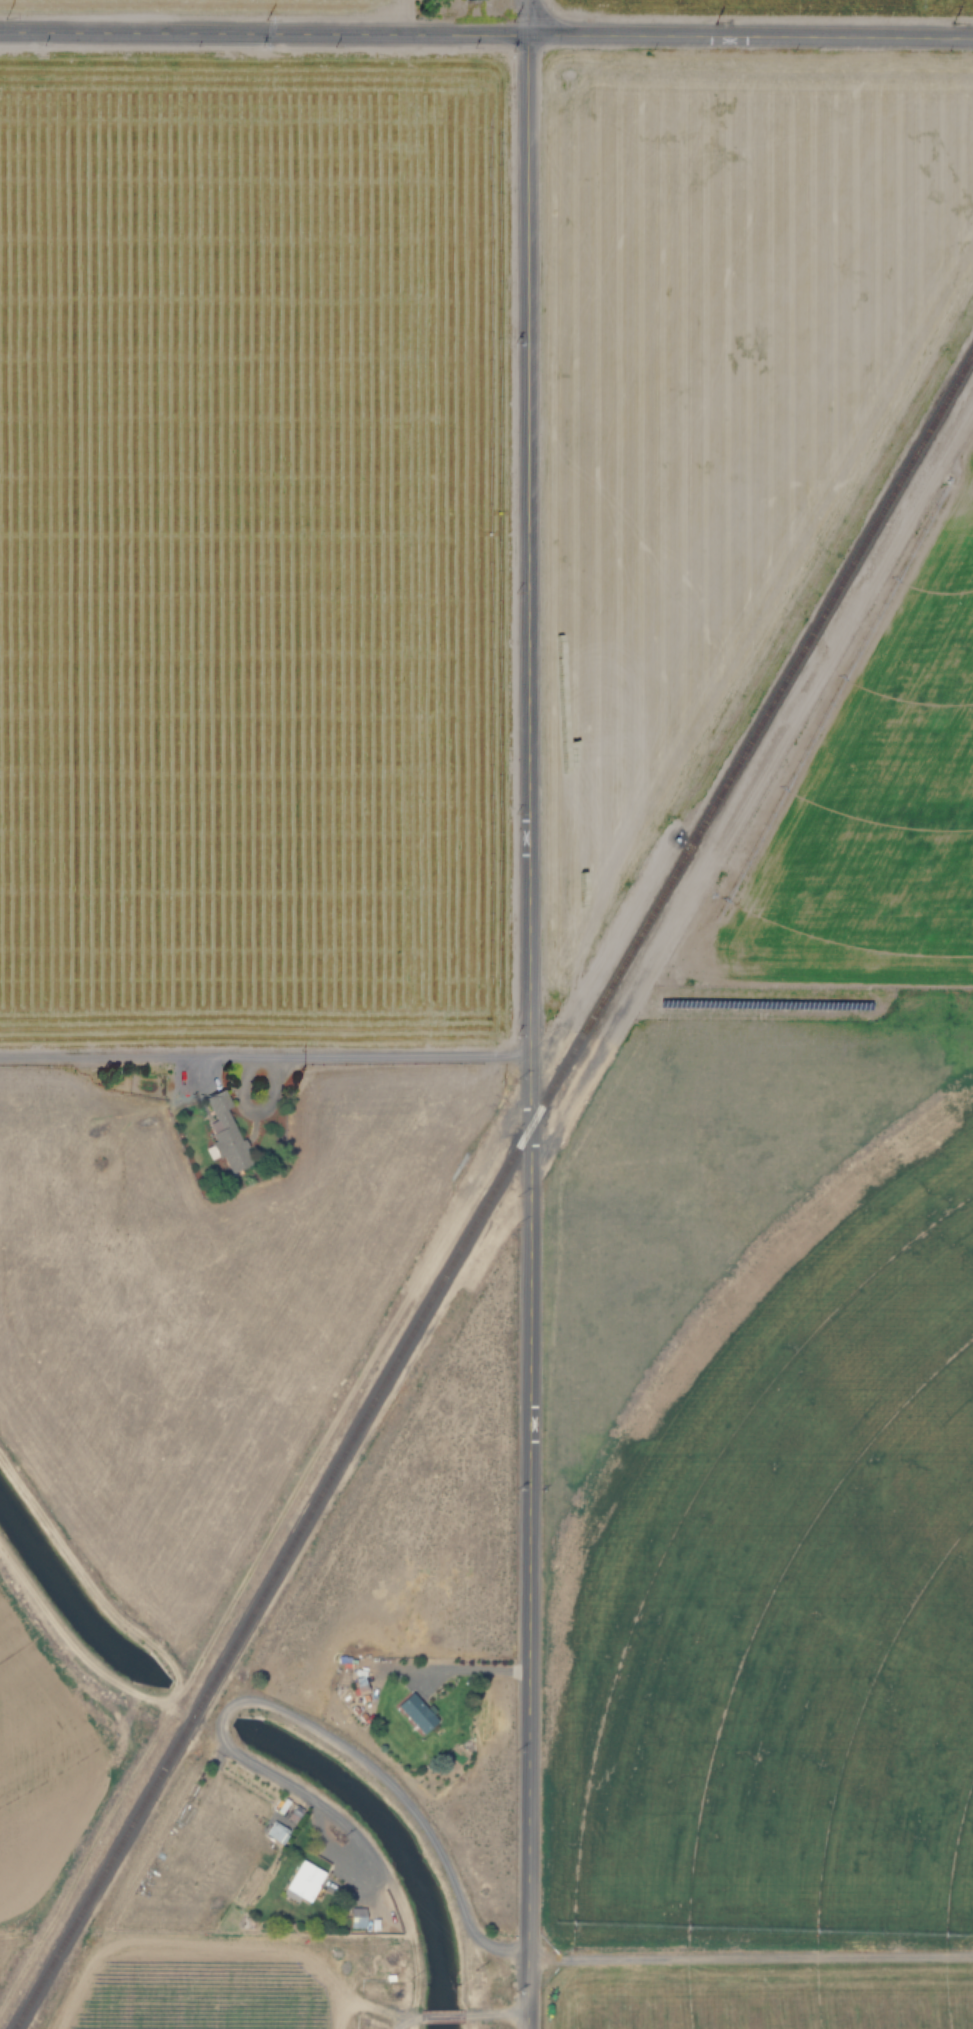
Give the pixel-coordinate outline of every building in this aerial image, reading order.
[(251,1162),(217,1089),(199,1098),(210,1119),(202,1123),(225,1174),(251,1162)] [(392,1705),(420,1733),(435,1719),(407,1690),(392,1705)] [(305,1902),(323,1872),(298,1858),(281,1888),(305,1902)] [(361,1907),(346,1907),(347,1928),(361,1927),(361,1907)]
